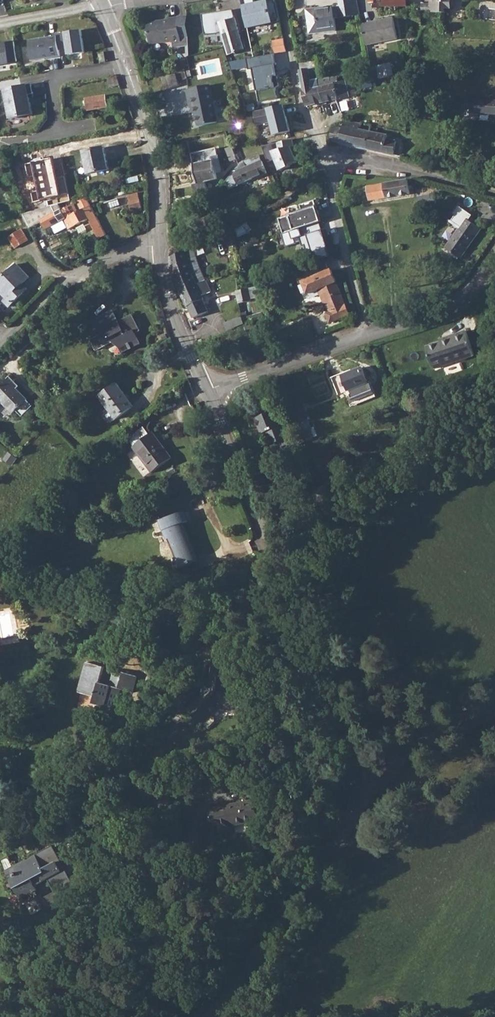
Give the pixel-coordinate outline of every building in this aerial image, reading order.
[(247,23),(276,16),(275,0),(266,0),(255,2),(255,0),(242,0),(247,23)] [(307,9),(310,31),(320,29),(320,33),(337,30),(336,18),(354,15),(353,8),(359,7),(358,0),(353,0),(352,0),(339,0),(339,2),(338,4),(339,7),(326,9),(318,10),(317,8),(307,9)] [(368,3),(372,3),(372,8),(379,8),(379,5),(379,0),(368,0),(368,3)] [(420,11),(443,12),(444,8),(452,8),(452,0),(430,0),(430,3),(421,3),(421,5),(420,11)] [(180,46),(189,45),(186,15),(167,17),(167,19),(147,21),(149,42),(171,40),(171,41),(180,40),(180,46)] [(245,49),(235,17),(218,22),(228,54),(245,49)] [(376,22),(362,25),(366,45),(398,39),(393,17),(376,20),(376,22)] [(57,34),(30,38),(33,60),(61,55),(61,49),(68,48),(68,53),(86,51),(81,28),(57,32),(57,34)] [(284,39),(272,41),(275,52),(286,51),(284,39)] [(0,43),(0,64),(17,61),(13,41),(0,43)] [(253,68),(258,100),(276,97),(275,86),(278,85),(276,76),(273,76),(271,65),(275,64),(274,53),(246,58),(249,68),(253,68)] [(392,62),(378,65),(381,78),(395,74),(392,62)] [(176,73),(161,78),(165,89),(180,85),(179,81),(176,73)] [(118,76),(109,78),(111,87),(120,85),(118,76)] [(318,78),(302,82),(302,89),(306,106),(323,102),(320,87),(320,85),(319,85),(318,79),(318,78)] [(335,83),(320,87),(323,102),(356,95),(352,78),(335,82),(335,83)] [(28,82),(4,86),(10,117),(35,113),(28,82)] [(210,84),(187,89),(191,112),(195,112),(199,126),(218,122),(210,84)] [(88,107),(83,108),(83,111),(108,107),(106,95),(87,99),(88,107)] [(464,100),(463,115),(478,116),(478,113),(494,114),(494,100),(474,99),(474,100),(464,100)] [(273,107),(253,111),(256,125),(276,121),(273,107)] [(360,122),(345,119),(342,129),(333,127),(330,141),(355,147),(360,122)] [(360,122),(355,147),(367,149),(371,131),(372,125),(372,124),(361,122),(360,122)] [(371,131),(367,149),(391,154),(401,156),(404,143),(397,142),(397,140),(387,138),(388,135),(371,131)] [(237,159),(232,145),(225,148),(230,162),(237,159)] [(103,147),(83,152),(88,174),(108,169),(103,147)] [(217,148),(191,153),(198,183),(193,184),(195,193),(208,190),(206,181),(218,179),(217,172),(214,160),(219,159),(217,148)] [(293,149),(277,155),(281,166),(298,160),(293,149)] [(234,174),(238,184),(266,173),(262,161),(258,162),(257,159),(245,163),(247,167),(236,172),(234,174)] [(407,180),(364,187),(365,191),(368,190),(370,200),(410,193),(409,189),(413,188),(412,184),(411,184),(411,181),(408,181),(407,180)] [(138,193),(129,196),(132,209),(141,207),(138,193)] [(434,194),(417,196),(418,207),(429,205),(436,204),(434,194)] [(278,218),(283,233),(292,230),(320,221),(321,221),(313,195),(299,199),(302,210),(278,218)] [(179,201),(181,209),(195,205),(193,197),(179,201)] [(60,221),(55,213),(51,205),(22,212),(22,213),(28,224),(30,228),(43,222),(46,229),(52,226),(56,233),(69,227),(70,228),(89,219),(94,228),(101,225),(87,198),(79,200),(84,209),(80,211),(75,202),(63,208),(68,217),(60,221)] [(253,218),(242,224),(245,229),(256,222),(253,218)] [(466,218),(445,248),(460,258),(481,228),(466,218)] [(14,220),(2,227),(6,234),(18,226),(14,220)] [(322,230),(320,221),(292,230),(295,239),(300,237),(303,247),(305,247),(311,264),(333,260),(327,242),(330,241),(326,229),(322,230)] [(186,249),(170,256),(171,267),(180,289),(206,279),(193,250),(187,251),(186,249)] [(18,287),(22,284),(29,277),(16,264),(0,280),(0,293),(1,293),(6,298),(3,301),(9,306),(23,293),(18,287)] [(343,298),(336,281),(331,269),(302,280),(307,293),(321,287),(328,304),(331,311),(327,312),(330,322),(349,314),(343,298)] [(206,279),(180,289),(187,306),(188,306),(193,318),(209,310),(203,299),(204,298),(202,294),(211,291),(206,279)] [(252,287),(238,290),(241,304),(255,301),(252,287)] [(100,336),(92,340),(97,350),(113,342),(119,347),(122,352),(140,343),(135,333),(140,331),(133,316),(120,323),(113,311),(93,322),(100,336)] [(228,327),(244,324),(243,319),(227,322),(228,327)] [(256,324),(246,328),(252,345),(263,341),(256,324)] [(426,346),(434,368),(474,354),(466,330),(439,339),(440,341),(426,346)] [(362,367),(343,374),(348,390),(354,404),(375,395),(371,382),(368,382),(362,367)] [(343,374),(342,372),(332,377),(338,394),(348,390),(343,374)] [(8,377),(0,385),(0,402),(1,401),(12,413),(19,407),(25,414),(35,404),(29,398),(26,400),(16,389),(18,387),(8,377)] [(99,396),(107,407),(115,419),(116,419),(132,406),(116,384),(99,396)] [(285,411),(290,423),(298,420),(293,408),(285,411)] [(256,418),(261,433),(269,430),(281,426),(281,425),(275,411),(266,415),(265,415),(256,418)] [(307,418),(299,421),(301,426),(303,432),(311,430),(307,418)] [(298,420),(290,423),(291,425),(294,424),(296,428),(301,426),(299,421),(298,420)] [(281,426),(269,430),(272,439),(284,433),(281,426)] [(143,428),(128,439),(153,473),(171,459),(152,432),(148,435),(143,428)] [(284,433),(272,439),(273,443),(282,440),(282,438),(285,436),(284,433)] [(263,453),(266,460),(287,450),(284,443),(263,453)] [(183,512),(160,521),(180,568),(197,561),(193,550),(182,524),(187,522),(183,512)] [(87,662),(78,693),(95,698),(92,704),(104,707),(103,709),(115,712),(121,690),(133,693),(137,677),(115,670),(110,686),(100,683),(104,668),(87,662)] [(101,797),(97,807),(103,810),(108,800),(101,797)] [(255,800),(210,809),(212,819),(203,821),(205,832),(221,829),(221,832),(232,830),(232,825),(259,820),(255,800)] [(13,866),(5,870),(20,899),(37,890),(35,886),(32,880),(40,875),(43,881),(47,879),(55,893),(51,895),(42,900),(47,910),(56,905),(55,904),(77,892),(65,870),(62,871),(57,862),(60,860),(52,846),(13,866)]
